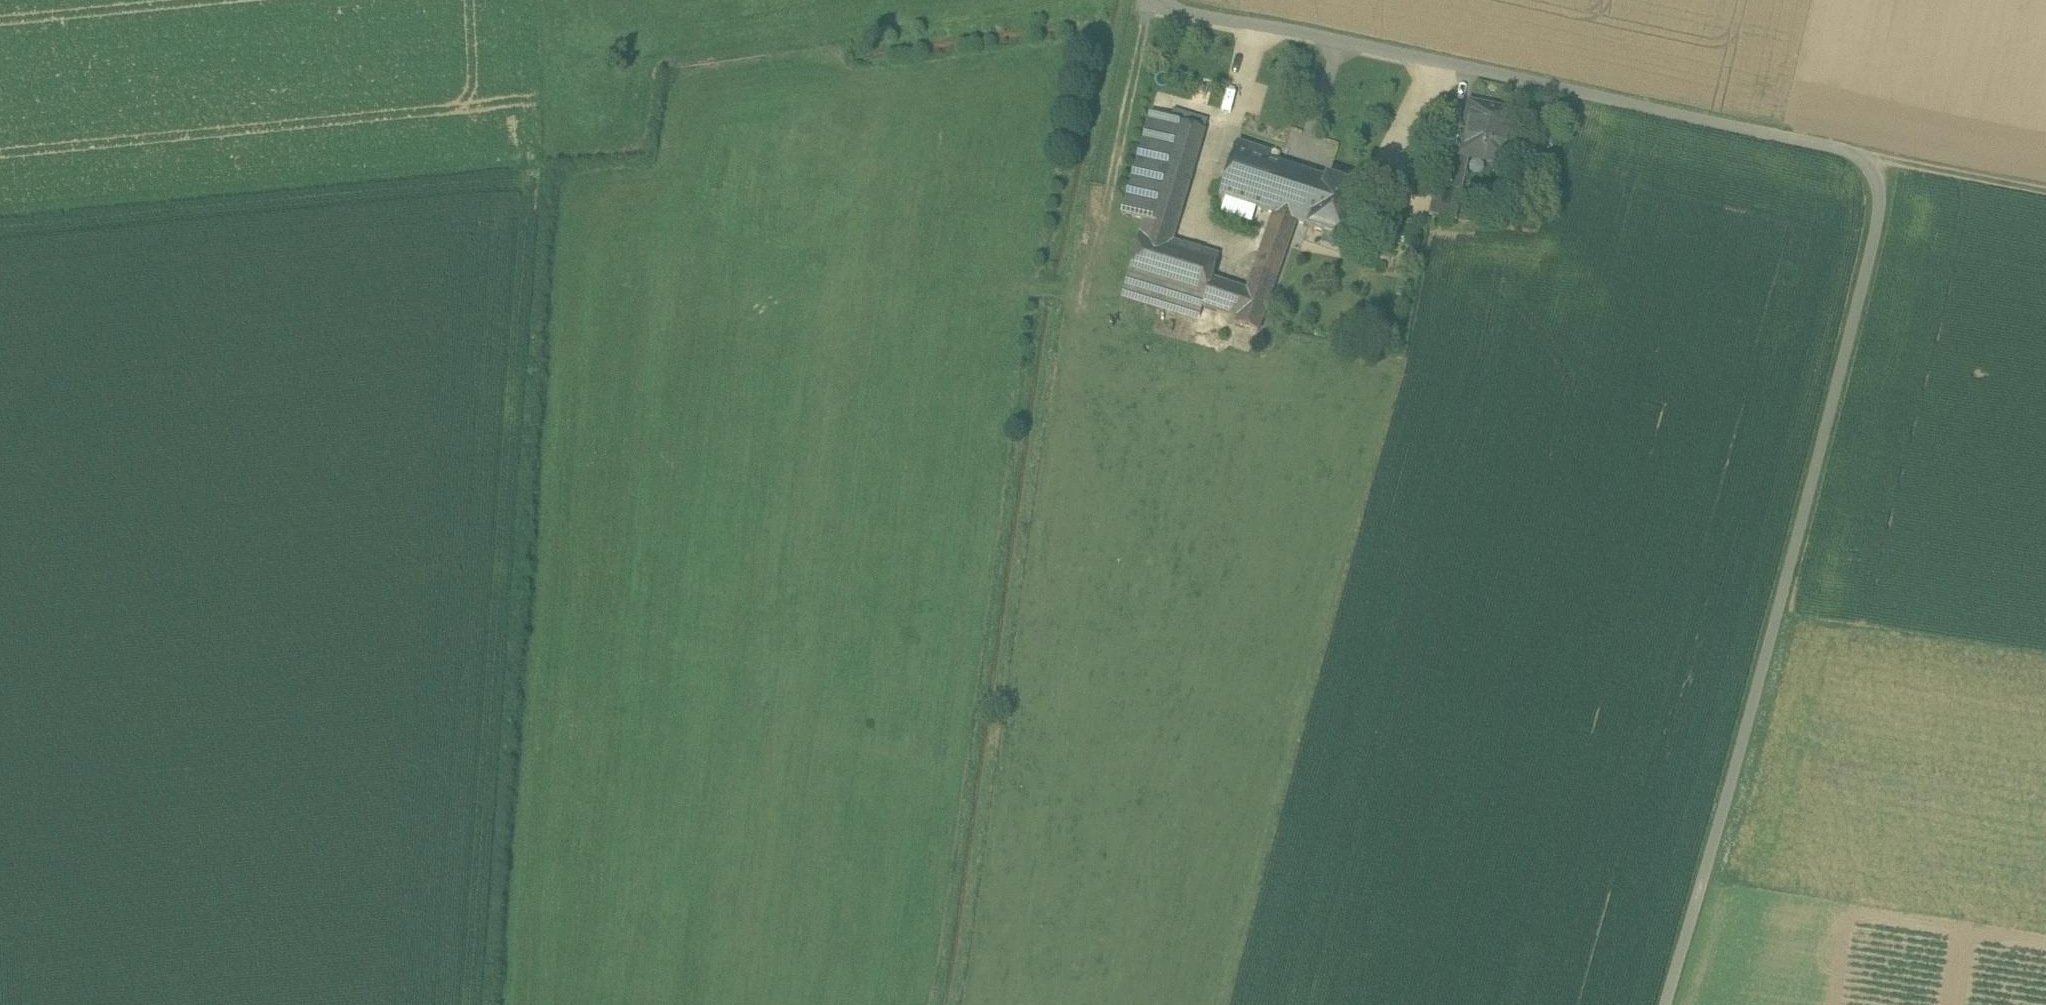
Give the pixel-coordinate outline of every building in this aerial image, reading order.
[(1514,113),(1472,104),(1462,153),(1462,155),(1470,156),(1504,163),(1514,113)] [(1208,119),(1186,113),(1183,123),(1204,130),(1208,119)] [(1151,114),(1123,213),(1145,220),(1153,194),(1174,121),(1151,114)] [(1174,121),(1153,194),(1183,203),(1204,130),(1183,123),(1182,123),(1174,121)] [(1271,153),(1238,142),(1224,183),(1213,179),(1208,193),(1273,214),(1247,290),(1212,279),(1205,300),(1203,306),(1237,318),(1235,323),(1258,331),(1296,221),(1297,221),(1314,175),(1268,160),(1271,153)] [(1462,153),(1442,149),(1435,185),(1463,191),(1470,156),(1462,155),(1462,153)] [(1327,179),(1314,175),(1297,221),(1296,221),(1309,225),(1309,227),(1343,238),(1361,189),(1327,178),(1327,179)] [(1463,191),(1435,185),(1429,215),(1457,220),(1463,191)] [(1183,203),(1153,194),(1145,220),(1175,229),(1183,203)] [(1175,229),(1145,220),(1141,232),(1171,241),(1171,240),(1172,240),(1175,229)] [(1171,241),(1141,232),(1128,277),(1205,300),(1212,279),(1212,278),(1219,254),(1172,240),(1171,240),(1171,241)] [(1205,300),(1128,277),(1122,296),(1199,319),(1203,306),(1205,300)]
